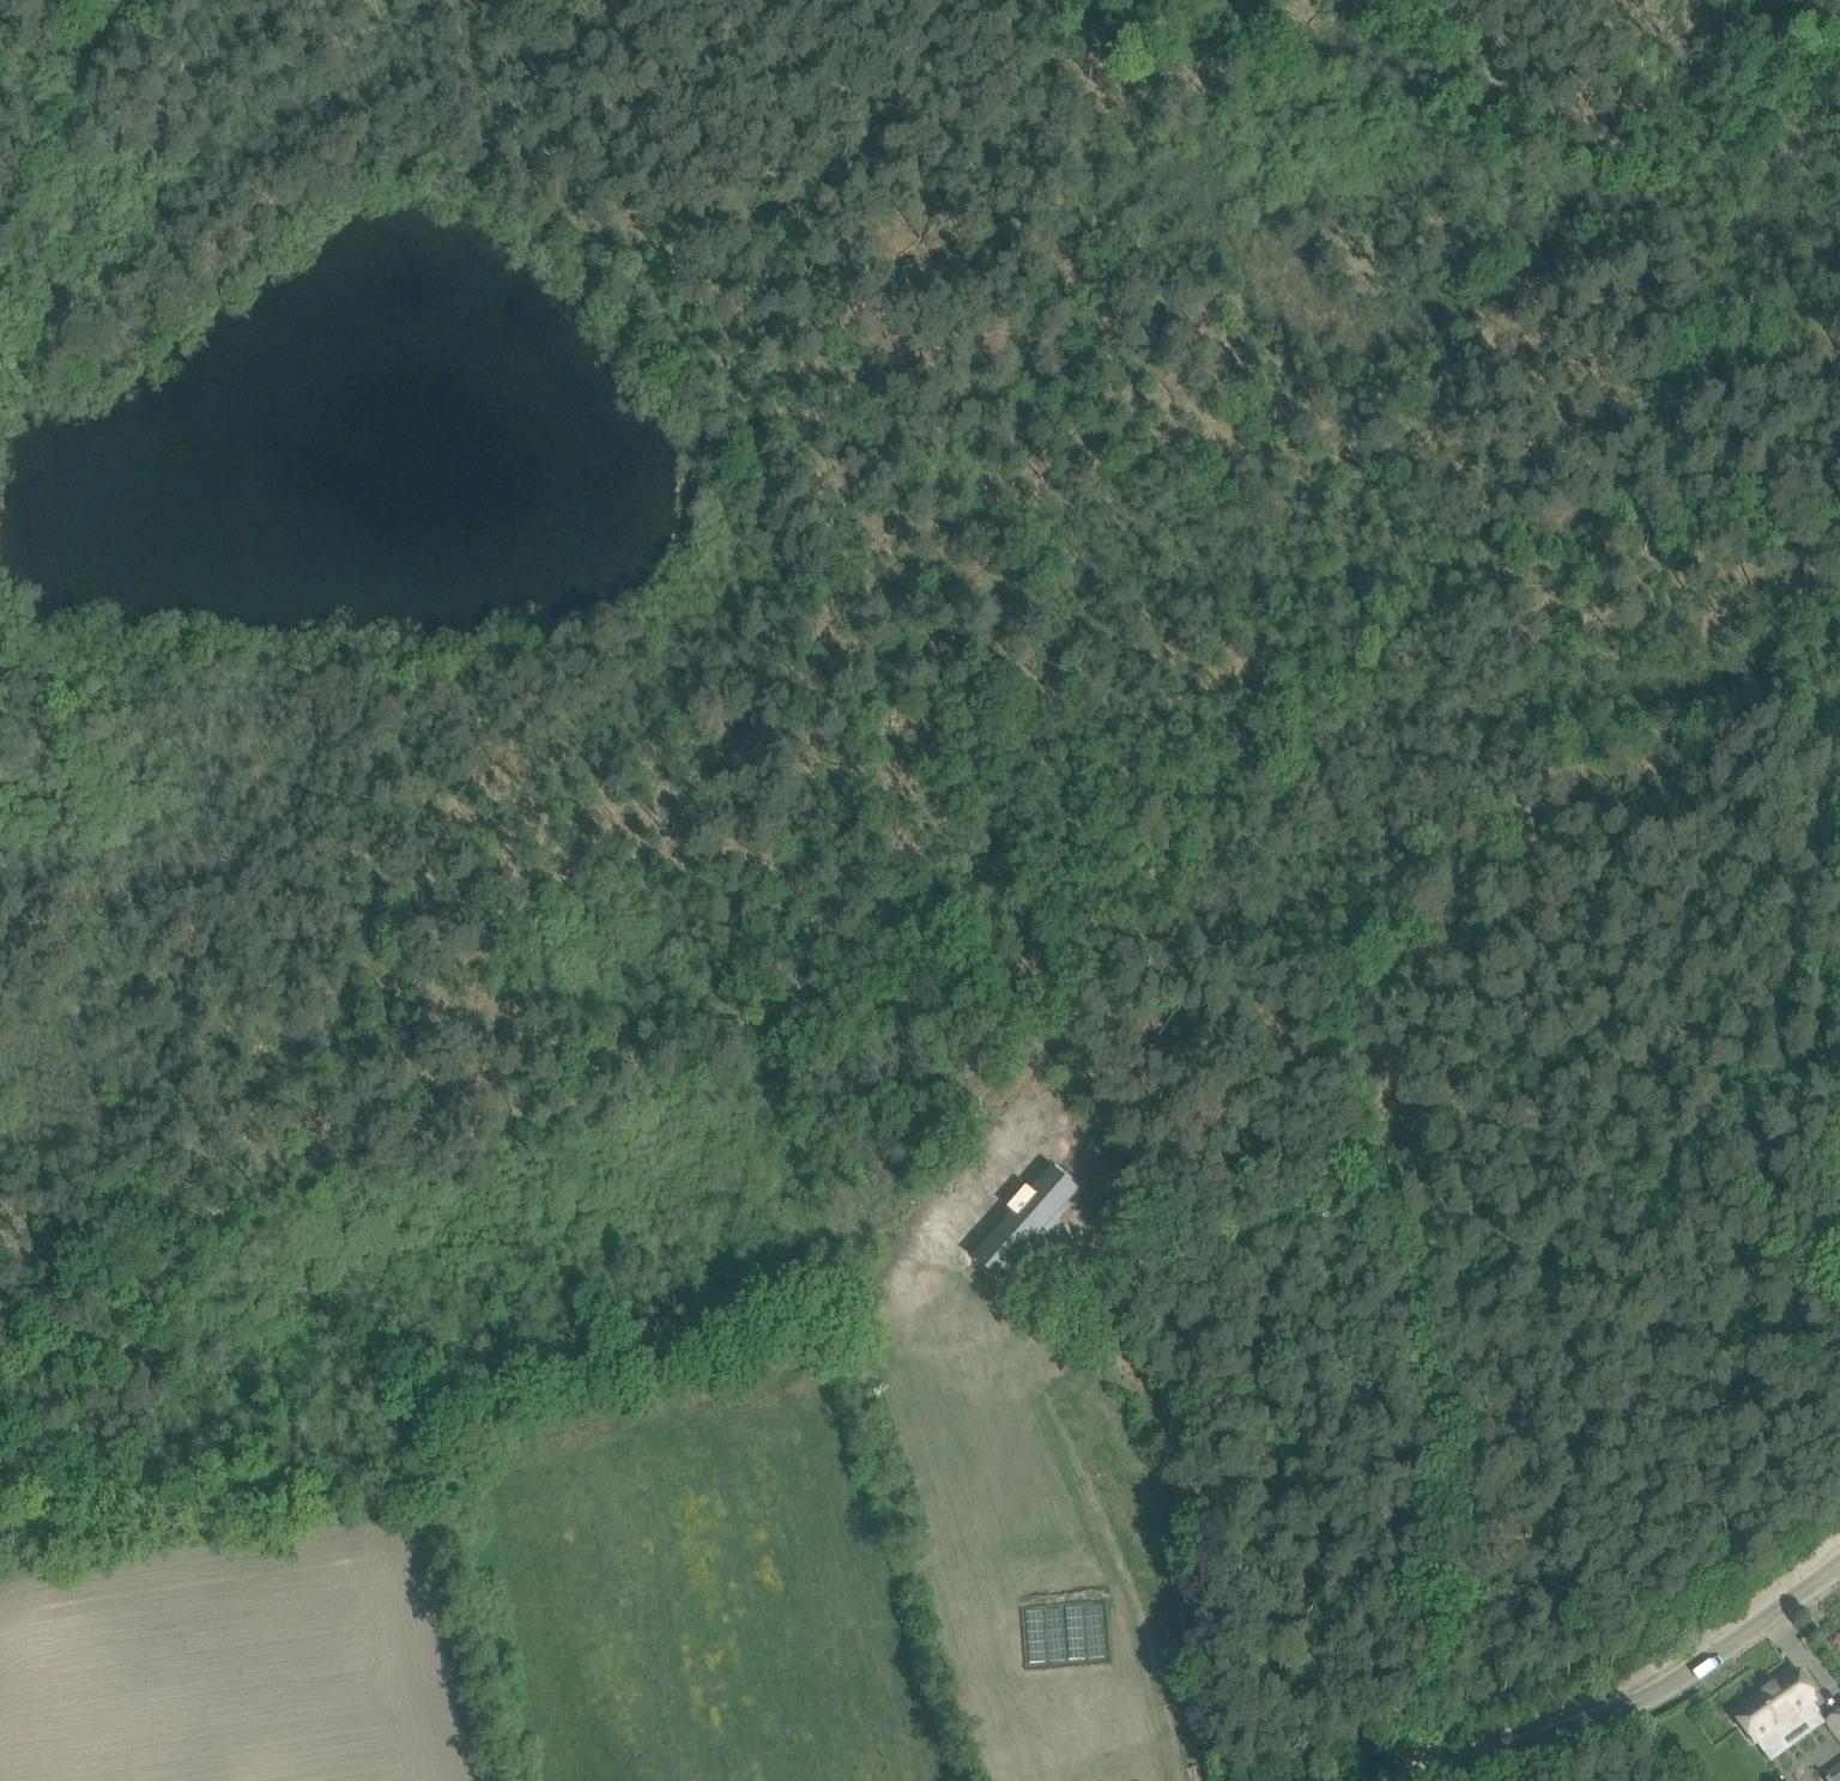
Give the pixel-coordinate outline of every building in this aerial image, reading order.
[(1064,1113),(1054,1117),(1059,1130),(1069,1126),(1064,1113)] [(1068,1133),(1053,1140),(1065,1168),(1080,1161),(1068,1133)] [(1012,1219),(974,1262),(996,1281),(1034,1238),(1032,1236),(1054,1211),(1056,1213),(1074,1192),(1053,1174),(1035,1195),(1043,1201),(1021,1227),(1012,1219)] [(1758,1698),(1733,1715),(1754,1744),(1775,1729),(1782,1739),(1819,1713),(1812,1703),(1814,1702),(1792,1670),(1756,1696),(1758,1698)] [(1824,1721),(1839,1744),(1839,1710),(1824,1721)] [(1824,1777),(1827,1780),(1839,1780),(1839,1765),(1824,1777)]
